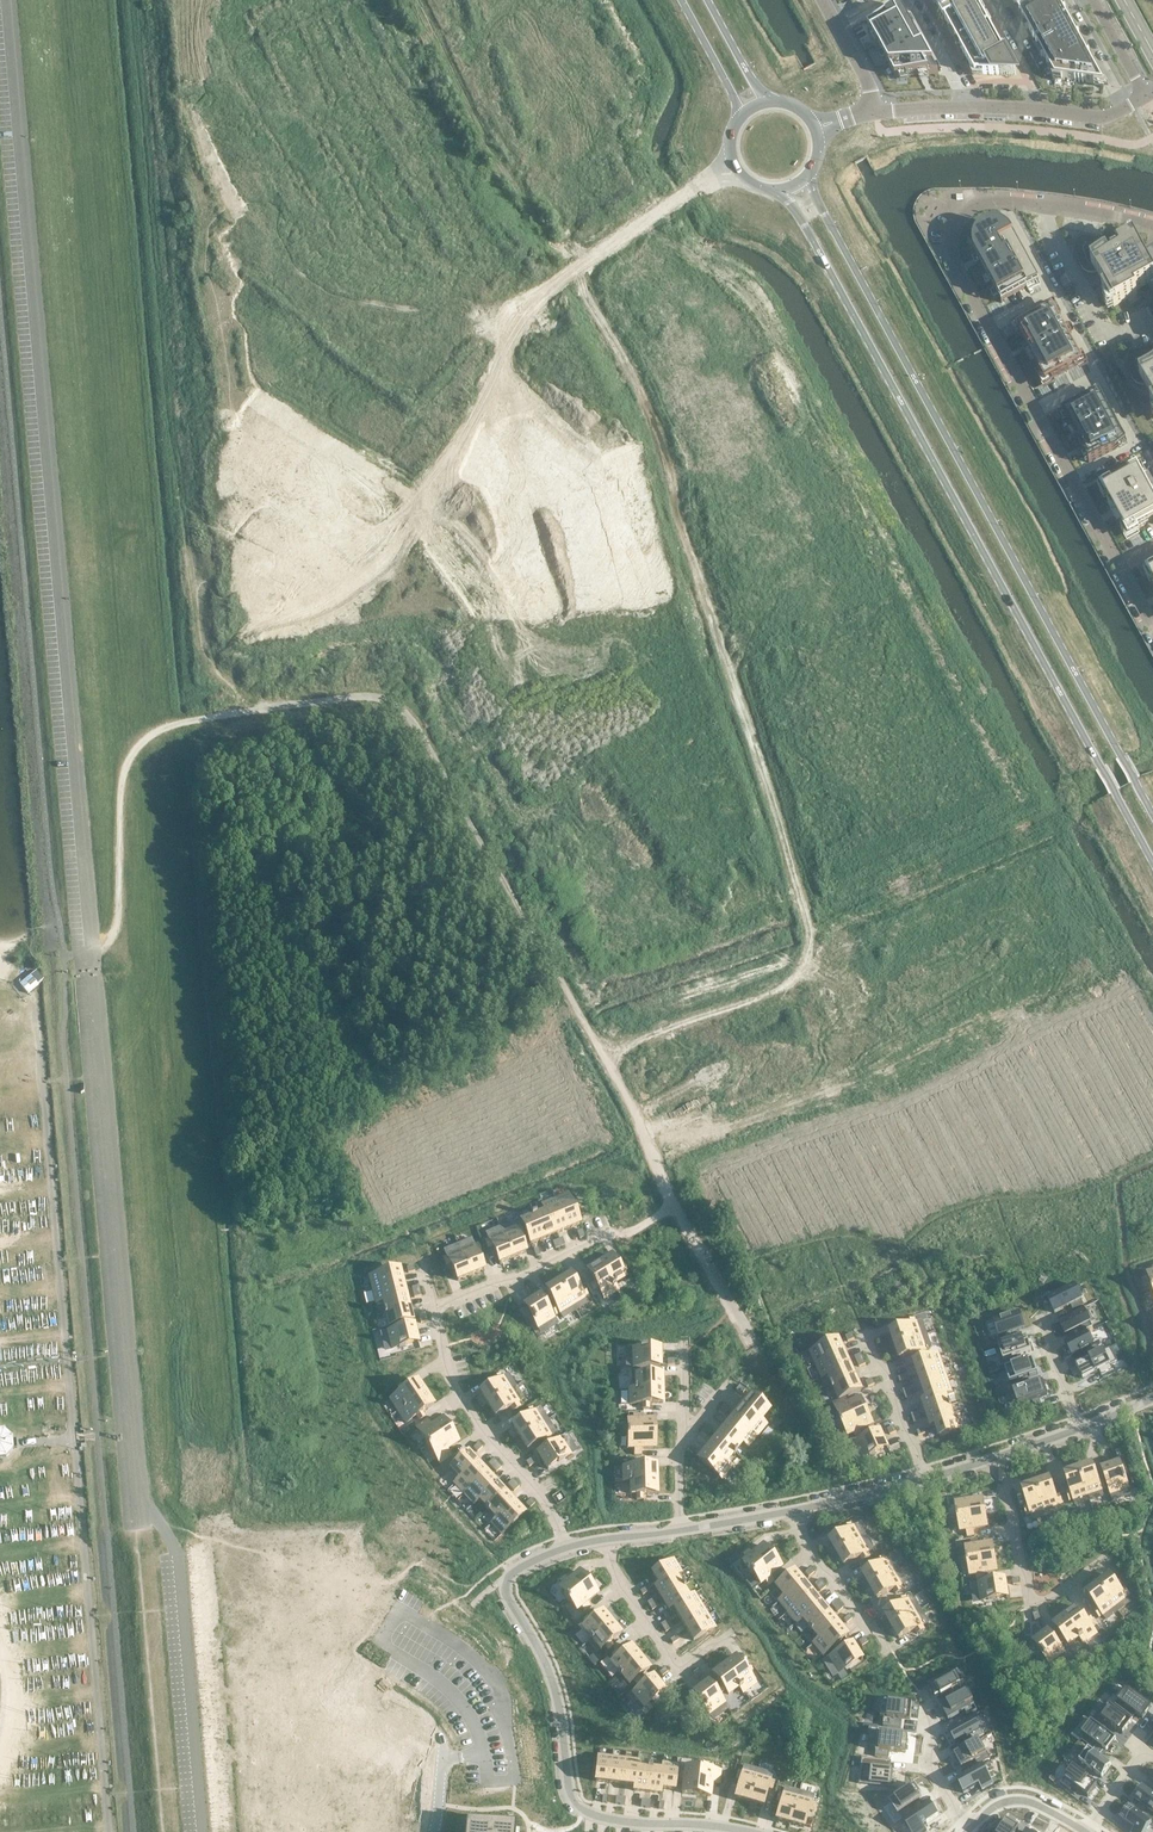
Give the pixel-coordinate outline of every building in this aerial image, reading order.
[(974,73),(1016,75),(1008,60),(1005,54),(975,0),(934,0),(974,73)] [(1024,23),(1025,23),(1029,30),(1028,31),(1055,78),(1074,81),(1074,82),(1075,82),(1075,81),(1078,82),(1079,82),(1082,82),(1082,83),(1083,83),(1083,82),(1103,85),(1082,47),(1076,36),(1072,28),(1060,6),(1059,6),(1056,0),(1012,0),(1024,23)] [(901,8),(868,26),(867,26),(895,77),(918,76),(927,75),(938,74),(902,7),(901,8)] [(973,243),(973,246),(973,250),(974,253),(976,256),(977,256),(978,255),(981,261),(980,262),(979,262),(1001,303),(1039,283),(1013,236),(1011,233),(1009,230),(1006,228),(1003,226),(1000,225),(997,225),(994,224),(990,225),(987,226),(984,227),(981,229),(979,231),(977,234),(975,237),(974,240),(973,243)] [(1075,243),(1083,247),(1084,246),(1081,238),(1080,238),(1080,239),(1079,239),(1078,240),(1077,240),(1077,241),(1077,242),(1076,242),(1076,243),(1075,243)] [(1136,242),(1134,238),(1117,247),(1119,250),(1093,264),(1092,265),(1096,272),(1106,289),(1102,291),(1111,307),(1113,306),(1113,307),(1115,306),(1137,293),(1135,290),(1152,280),(1152,264),(1151,260),(1147,263),(1136,242)] [(1088,262),(1087,261),(1080,264),(1080,265),(1080,266),(1081,266),(1081,267),(1082,268),(1082,269),(1083,269),(1083,270),(1090,263),(1088,262)] [(1052,308),(1015,328),(1046,385),(1083,364),(1052,308)] [(1133,353),(1132,353),(1132,354),(1131,354),(1131,355),(1130,355),(1130,356),(1129,356),(1136,361),(1138,360),(1135,352),(1135,353),(1134,353),(1133,353)] [(1141,377),(1140,377),(1141,379),(1144,385),(1152,400),(1152,370),(1141,377)] [(1132,378),(1132,379),(1133,379),(1133,380),(1133,381),(1134,381),(1134,382),(1135,382),(1141,379),(1140,377),(1141,377),(1140,374),(1132,378)] [(1099,393),(1061,413),(1089,463),(1126,443),(1099,393)] [(1101,485),(1130,537),(1139,532),(1137,529),(1152,521),(1152,495),(1137,465),(1127,470),(1129,474),(1112,483),(1111,480),(1101,485)] [(567,1229),(579,1224),(567,1195),(555,1200),(567,1229)] [(555,1200),(542,1205),(545,1211),(546,1211),(555,1234),(567,1229),(555,1200)] [(545,1211),(536,1215),(535,1214),(533,1215),(543,1239),(555,1234),(546,1211),(545,1211)] [(531,1217),(521,1221),(530,1244),(543,1239),(533,1215),(531,1216),(531,1217)] [(512,1259),(525,1253),(518,1236),(522,1234),(519,1227),(515,1229),(513,1223),(500,1228),(512,1259)] [(492,1247),(499,1264),(512,1259),(500,1228),(487,1234),(489,1240),(485,1242),(488,1249),(492,1247)] [(470,1276),(483,1270),(476,1253),(480,1252),(478,1245),(473,1246),(471,1240),(458,1246),(470,1276)] [(450,1264),(457,1281),(470,1276),(458,1246),(445,1251),(447,1257),(443,1259),(446,1266),(450,1264)] [(615,1284),(625,1278),(621,1273),(626,1270),(623,1265),(618,1268),(611,1256),(599,1263),(614,1287),(616,1286),(615,1284)] [(597,1288),(601,1293),(611,1287),(611,1288),(614,1287),(599,1263),(587,1271),(594,1283),(589,1286),(592,1291),(597,1288)] [(403,1283),(399,1269),(369,1277),(373,1290),(403,1283)] [(575,1311),(587,1303),(583,1298),(587,1295),(583,1289),(579,1291),(570,1275),(558,1283),(575,1311)] [(406,1295),(403,1283),(373,1290),(376,1303),(383,1302),(382,1301),(406,1295)] [(559,1312),(563,1318),(575,1311),(558,1283),(546,1290),(555,1306),(552,1308),(556,1315),(559,1312)] [(1075,1286),(1047,1300),(1054,1314),(1070,1305),(1073,1311),(1084,1305),(1081,1300),(1082,1300),(1075,1286)] [(385,1311),(383,1312),(384,1314),(409,1307),(406,1295),(382,1301),(383,1302),(385,1311)] [(525,1305),(532,1316),(531,1316),(534,1322),(535,1321),(542,1332),(555,1324),(556,1326),(557,1325),(539,1296),(523,1306),(525,1305)] [(386,1316),(389,1327),(412,1321),(409,1307),(384,1314),(385,1316),(386,1316)] [(1086,1307),(1058,1321),(1065,1335),(1093,1321),(1086,1307)] [(1019,1314),(994,1323),(1001,1342),(1017,1337),(1015,1332),(1024,1329),(1019,1314)] [(908,1326),(890,1332),(895,1346),(926,1335),(921,1322),(915,1324),(914,1320),(906,1322),(908,1326)] [(405,1345),(417,1342),(417,1344),(418,1344),(414,1325),(380,1334),(380,1335),(382,1334),(386,1350),(398,1346),(399,1348),(405,1346),(405,1345)] [(1092,1330),(1065,1344),(1065,1345),(1066,1345),(1072,1357),(1071,1357),(1072,1358),(1087,1351),(1089,1356),(1098,1351),(1096,1346),(1099,1344),(1099,1343),(1095,1345),(1089,1333),(1093,1331),(1092,1330)] [(926,1335),(895,1346),(900,1359),(917,1353),(918,1357),(926,1355),(924,1351),(931,1348),(926,1335)] [(1000,1350),(997,1351),(998,1352),(1000,1351),(1003,1361),(1005,1366),(1003,1366),(1003,1367),(1016,1363),(1014,1357),(1031,1351),(1026,1337),(998,1346),(1000,1350)] [(845,1352),(839,1340),(810,1352),(816,1365),(845,1352)] [(640,1349),(640,1350),(627,1351),(628,1367),(626,1367),(626,1368),(660,1367),(660,1347),(659,1347),(659,1350),(646,1350),(646,1349),(640,1349)] [(1110,1348),(1076,1366),(1083,1379),(1099,1371),(1101,1377),(1113,1371),(1110,1365),(1114,1363),(1117,1362),(1115,1360),(1110,1348)] [(850,1365),(845,1352),(816,1365),(822,1378),(828,1375),(850,1365)] [(942,1368),(938,1355),(914,1363),(918,1376),(942,1368)] [(1005,1370),(1006,1373),(1007,1376),(1006,1376),(1008,1382),(1009,1381),(1010,1384),(1019,1381),(1020,1382),(1024,1381),(1023,1379),(1030,1377),(1030,1378),(1037,1376),(1036,1375),(1038,1374),(1037,1371),(1036,1368),(1037,1368),(1034,1360),(1033,1361),(1033,1360),(1005,1369),(1005,1370)] [(850,1365),(828,1375),(833,1385),(831,1386),(832,1388),(856,1377),(850,1365)] [(996,1366),(989,1368),(991,1374),(998,1372),(996,1366)] [(946,1380),(942,1368),(918,1376),(923,1388),(946,1380)] [(662,1389),(662,1375),(648,1375),(648,1370),(642,1370),(642,1376),(636,1376),(636,1387),(634,1388),(634,1390),(662,1389)] [(480,1393),(487,1405),(515,1387),(507,1375),(502,1379),(499,1375),(493,1379),(495,1383),(480,1393)] [(856,1377),(832,1388),(833,1390),(835,1389),(839,1400),(862,1390),(856,1377)] [(951,1393),(946,1380),(923,1388),(927,1400),(945,1394),(951,1393)] [(426,1393),(418,1381),(406,1389),(403,1384),(398,1388),(401,1392),(396,1396),(402,1406),(401,1407),(402,1409),(426,1393)] [(1042,1382),(1012,1393),(1019,1412),(1032,1408),(1030,1402),(1047,1397),(1042,1382)] [(745,1390),(739,1386),(736,1390),(742,1394),(745,1390)] [(487,1405),(495,1417),(510,1407),(513,1411),(519,1407),(517,1403),(523,1399),(515,1387),(487,1405)] [(649,1404),(663,1403),(662,1389),(634,1390),(634,1392),(636,1392),(636,1404),(643,1404),(643,1410),(649,1409),(649,1404)] [(422,1413),(433,1405),(426,1393),(402,1409),(404,1411),(405,1410),(411,1419),(417,1416),(420,1421),(425,1417),(422,1413)] [(945,1394),(927,1400),(922,1401),(927,1414),(951,1405),(950,1403),(949,1404),(945,1394)] [(760,1421),(769,1410),(750,1395),(741,1406),(760,1421)] [(843,1408),(837,1411),(842,1421),(840,1422),(841,1424),(867,1413),(861,1400),(849,1405),(846,1401),(841,1403),(843,1408)] [(730,1408),(724,1404),(721,1407),(727,1412),(730,1408)] [(952,1408),(951,1405),(927,1414),(931,1427),(935,1425),(954,1418),(953,1418),(950,1408),(952,1408)] [(741,1406),(733,1416),(757,1436),(766,1425),(760,1421),(741,1406)] [(721,1407),(718,1411),(724,1416),(727,1412),(721,1407)] [(527,1417),(512,1426),(519,1438),(547,1421),(539,1409),(534,1412),(531,1409),(525,1413),(527,1417)] [(867,1413),(841,1424),(842,1426),(844,1426),(849,1436),(854,1434),(856,1438),(862,1436),(860,1431),(873,1426),(867,1413)] [(654,1435),(654,1421),(640,1421),(640,1416),(634,1416),(634,1421),(628,1421),(628,1433),(626,1433),(626,1436),(654,1435)] [(733,1416),(724,1427),(743,1442),(742,1443),(748,1447),(757,1436),(733,1416)] [(959,1416),(953,1418),(954,1418),(935,1425),(940,1437),(963,1429),(959,1416)] [(450,1431),(442,1420),(431,1427),(428,1423),(422,1426),(425,1431),(420,1434),(427,1444),(425,1445),(427,1447),(450,1431)] [(519,1438),(527,1450),(542,1440),(545,1444),(551,1440),(549,1436),(555,1433),(547,1421),(519,1438)] [(713,1429),(707,1425),(704,1428),(710,1433),(713,1429)] [(724,1427),(715,1437),(735,1454),(737,1452),(735,1451),(742,1443),(743,1442),(724,1427)] [(701,1432),(707,1437),(710,1433),(704,1428),(701,1432)] [(6,1459),(13,1450),(12,1438),(3,1430),(0,1431),(0,1459),(6,1459)] [(446,1451),(458,1443),(450,1431),(427,1447),(428,1449),(429,1448),(436,1458),(441,1454),(444,1459),(449,1455),(446,1451)] [(880,1431),(849,1446),(851,1446),(858,1460),(869,1455),(869,1456),(876,1453),(875,1452),(886,1447),(887,1449),(888,1449),(880,1431)] [(557,1461),(558,1462),(564,1458),(563,1457),(574,1451),(565,1437),(567,1436),(566,1435),(537,1454),(547,1470),(548,1470),(547,1468),(557,1461)] [(641,1449),(655,1449),(654,1435),(626,1436),(626,1438),(628,1438),(628,1450),(635,1449),(635,1455),(641,1454),(641,1449)] [(715,1437),(707,1448),(725,1463),(726,1463),(732,1455),(734,1456),(735,1454),(715,1437)] [(478,1443),(473,1448),(476,1451),(482,1446),(478,1443)] [(695,1451),(690,1446),(687,1450),(692,1454),(695,1451)] [(698,1459),(722,1479),(731,1467),(726,1463),(725,1463),(707,1448),(698,1459)] [(468,1453),(450,1469),(459,1479),(460,1479),(478,1463),(468,1453)] [(494,1460),(489,1465),(492,1468),(497,1463),(494,1460)] [(657,1480),(656,1466),(642,1466),(642,1461),(636,1461),(636,1466),(630,1467),(630,1478),(629,1478),(629,1481),(657,1480)] [(1102,1469),(1113,1501),(1114,1501),(1114,1499),(1129,1494),(1125,1482),(1127,1482),(1125,1475),(1123,1476),(1118,1464),(1121,1463),(1120,1462),(1102,1469)] [(459,1479),(454,1484),(464,1494),(487,1473),(478,1463),(460,1479),(459,1479)] [(492,1468),(495,1472),(500,1467),(497,1463),(492,1468)] [(1098,1482),(1092,1465),(1079,1470),(1089,1501),(1103,1496),(1100,1490),(1105,1488),(1102,1481),(1098,1482)] [(1089,1501),(1079,1470),(1065,1474),(1071,1492),(1067,1493),(1069,1500),(1074,1499),(1076,1505),(1089,1501)] [(464,1494),(474,1505),(479,1500),(478,1499),(496,1483),(487,1473),(464,1494)] [(512,1480),(507,1485),(510,1488),(516,1483),(512,1480)] [(643,1495),(657,1494),(657,1480),(629,1481),(629,1483),(630,1483),(631,1495),(637,1495),(637,1500),(643,1500),(643,1495)] [(1055,1497),(1049,1480),(1036,1484),(1046,1515),(1060,1511),(1058,1504),(1062,1503),(1059,1496),(1055,1497)] [(479,1500),(486,1508),(485,1509),(486,1511),(505,1493),(496,1483),(478,1499),(479,1500)] [(510,1488),(514,1492),(519,1487),(516,1483),(510,1488)] [(1046,1515),(1036,1484),(1022,1489),(1028,1506),(1024,1508),(1027,1515),(1031,1514),(1033,1520),(1046,1515)] [(488,1512),(489,1511),(496,1519),(497,1519),(515,1503),(505,1493),(486,1511),(488,1512)] [(963,1503),(956,1504),(958,1516),(957,1516),(957,1518),(985,1514),(982,1500),(969,1502),(968,1497),(962,1498),(963,1503)] [(531,1500),(526,1505),(529,1509),(535,1504),(531,1500)] [(491,1524),(501,1534),(524,1513),(515,1503),(497,1519),(496,1519),(491,1524)] [(985,1514),(957,1518),(957,1521),(959,1520),(961,1532),(967,1531),(968,1536),(974,1535),(973,1530),(987,1528),(985,1514)] [(846,1532),(830,1541),(837,1553),(866,1537),(858,1525),(853,1528),(850,1524),(844,1528),(846,1532)] [(866,1537),(837,1553),(844,1566),(860,1557),(862,1560),(869,1557),(867,1553),(873,1549),(866,1537)] [(966,1560),(967,1563),(994,1558),(992,1544),(979,1546),(978,1541),(972,1542),(972,1547),(966,1548),(968,1560),(966,1560)] [(771,1557),(762,1546),(752,1555),(749,1551),(744,1555),(747,1559),(742,1563),(750,1572),(748,1573),(750,1575),(771,1557)] [(770,1577),(780,1568),(771,1557),(750,1575),(751,1577),(753,1576),(760,1585),(765,1581),(768,1585),(773,1581),(770,1577)] [(879,1565),(863,1574),(870,1587),(899,1570),(891,1558),(886,1561),(883,1558),(877,1561),(879,1565)] [(994,1558),(967,1563),(967,1565),(969,1565),(971,1576),(977,1575),(978,1580),(984,1579),(983,1574),(997,1572),(994,1558)] [(680,1573),(673,1561),(652,1575),(658,1585),(659,1586),(675,1576),(676,1576),(680,1573)] [(811,1569),(805,1574),(808,1578),(814,1573),(811,1569)] [(899,1570),(870,1587),(877,1599),(893,1590),(895,1594),(902,1590),(900,1586),(906,1583),(899,1570)] [(803,1582),(794,1571),(775,1587),(784,1597),(803,1582)] [(588,1584),(579,1573),(568,1581),(565,1577),(560,1581),(563,1585),(559,1589),(566,1598),(565,1599),(566,1601),(588,1584)] [(682,1584),(681,1585),(676,1576),(675,1576),(659,1586),(658,1585),(654,1588),(661,1599),(684,1586),(682,1584)] [(1121,1591),(1110,1576),(1098,1585),(1118,1611),(1129,1603),(1125,1597),(1129,1595),(1124,1589),(1121,1591)] [(1005,1579),(971,1585),(971,1586),(973,1585),(975,1601),(988,1599),(988,1600),(995,1599),(994,1598),(1007,1596),(1007,1598),(1008,1598),(1005,1579)] [(820,1580),(814,1584),(817,1588),(823,1584),(820,1580)] [(788,1612),(812,1593),(803,1582),(784,1597),(779,1601),(788,1612)] [(586,1603),(597,1595),(588,1584),(566,1601),(568,1603),(569,1602),(576,1611),(581,1607),(585,1611),(590,1607),(586,1603)] [(817,1588),(820,1592),(826,1587),(823,1584),(817,1588)] [(1118,1611),(1098,1585),(1087,1593),(1098,1608),(1094,1611),(1099,1617),(1102,1614),(1106,1620),(1118,1611)] [(685,1588),(684,1586),(661,1599),(668,1611),(673,1608),(672,1608),(689,1598),(689,1597),(683,1589),(685,1588)] [(802,1618),(820,1603),(812,1593),(788,1612),(797,1623),(802,1619),(802,1618)] [(700,1606),(693,1594),(689,1597),(689,1598),(672,1608),(673,1608),(679,1619),(700,1606)] [(901,1605),(885,1614),(892,1627),(920,1610),(913,1598),(907,1601),(905,1597),(898,1601),(901,1605)] [(837,1601),(831,1605),(834,1609),(840,1605),(837,1601)] [(809,1630),(829,1614),(820,1603),(802,1618),(802,1619),(809,1627),(807,1628),(809,1630)] [(834,1609),(837,1613),(843,1608),(840,1605),(834,1609)] [(700,1606),(679,1619),(686,1630),(707,1617),(700,1606)] [(1065,1616),(1081,1638),(1083,1637),(1082,1635),(1092,1628),(1088,1623),(1093,1620),(1089,1615),(1084,1619),(1076,1607),(1065,1616)] [(920,1610),(892,1627),(899,1639),(915,1630),(917,1633),(924,1630),(921,1626),(927,1622),(920,1610)] [(612,1623),(603,1612),(592,1620),(588,1616),(584,1620),(587,1624),(582,1628),(590,1637),(589,1638),(590,1640),(612,1623)] [(819,1639),(838,1624),(829,1614),(809,1630),(810,1632),(812,1631),(819,1639)] [(849,1615),(843,1620),(846,1623),(852,1619),(849,1615)] [(1057,1639),(1061,1644),(1065,1640),(1069,1645),(1078,1638),(1079,1640),(1081,1638),(1065,1616),(1053,1624),(1062,1636),(1057,1639)] [(686,1630),(693,1641),(714,1628),(707,1617),(686,1630)] [(613,1647),(610,1642),(621,1634),(612,1623),(590,1640),(592,1642),(593,1641),(600,1650),(605,1646),(609,1651),(613,1647)] [(823,1655),(847,1635),(838,1624),(819,1639),(813,1643),(823,1655)] [(1068,1659),(1048,1631),(1032,1642),(1033,1643),(1035,1642),(1042,1652),(1041,1652),(1045,1658),(1046,1657),(1054,1667),(1066,1658),(1068,1659)] [(850,1666),(849,1665),(860,1659),(861,1660),(862,1660),(852,1644),(822,1662),(823,1663),(824,1662),(833,1675),(844,1669),(844,1670),(850,1666)] [(616,1659),(611,1663),(618,1672),(617,1674),(619,1675),(640,1658),(631,1647),(620,1656),(617,1651),(612,1655),(616,1659)] [(747,1673),(751,1670),(748,1665),(743,1669),(735,1657),(724,1666),(740,1688),(742,1687),(741,1685),(751,1678),(747,1673)] [(638,1678),(649,1669),(640,1658),(619,1675),(620,1677),(621,1676),(629,1685),(634,1681),(637,1686),(642,1682),(638,1678)] [(724,1690),(728,1695),(737,1688),(738,1690),(740,1688),(724,1666),(712,1674),(721,1686),(716,1689),(720,1694),(724,1690)] [(664,1668),(659,1672),(662,1676),(667,1671),(664,1668)] [(694,1672),(699,1678),(702,1675),(698,1669),(694,1672)] [(949,1675),(929,1686),(929,1687),(930,1687),(933,1693),(932,1693),(933,1694),(933,1693),(936,1697),(935,1697),(935,1698),(941,1695),(942,1696),(941,1696),(941,1697),(947,1694),(950,1698),(949,1699),(950,1699),(962,1693),(962,1692),(961,1692),(958,1688),(961,1686),(960,1686),(959,1685),(963,1683),(963,1682),(962,1683),(957,1673),(958,1673),(958,1672),(950,1677),(949,1676),(950,1676),(949,1675)] [(653,1698),(663,1690),(664,1692),(665,1691),(653,1677),(626,1699),(627,1699),(628,1698),(638,1710),(648,1702),(649,1703),(654,1699),(653,1698)] [(707,1682),(692,1693),(692,1694),(694,1693),(702,1703),(701,1703),(705,1709),(706,1708),(713,1718),(726,1709),(727,1710),(728,1710),(707,1682)] [(1127,1689),(1115,1705),(1121,1710),(1128,1715),(1131,1711),(1142,1720),(1152,1707),(1127,1689)] [(967,1693),(941,1707),(948,1720),(964,1712),(967,1717),(977,1711),(972,1703),(973,1702),(968,1692),(967,1693)] [(882,1700),(880,1718),(884,1718),(883,1727),(901,1728),(902,1717),(911,1717),(912,1704),(882,1700)] [(1109,1705),(1096,1722),(1105,1729),(1108,1724),(1123,1734),(1132,1722),(1109,1705)] [(970,1735),(973,1741),(984,1735),(981,1730),(983,1728),(976,1716),(976,1715),(948,1730),(948,1731),(949,1731),(955,1743),(955,1744),(970,1735)] [(1084,1736),(1081,1741),(1090,1748),(1094,1743),(1107,1752),(1116,1740),(1091,1721),(1089,1724),(1082,1734),(1084,1736)] [(875,1756),(875,1757),(889,1758),(889,1753),(907,1754),(907,1753),(905,1753),(907,1738),(908,1738),(908,1737),(878,1733),(877,1735),(878,1735),(876,1756),(875,1756)] [(979,1740),(954,1754),(961,1768),(975,1760),(978,1765),(990,1759),(987,1752),(986,1753),(979,1740)] [(1088,1749),(1075,1766),(1084,1773),(1087,1768),(1102,1778),(1111,1766),(1088,1749)] [(598,1757),(596,1782),(609,1784),(612,1759),(598,1757)] [(862,1758),(861,1767),(867,1768),(866,1777),(870,1778),(870,1785),(896,1788),(897,1780),(892,1779),(893,1770),(888,1769),(888,1761),(862,1758)] [(609,1784),(622,1785),(625,1760),(612,1759),(609,1784)] [(622,1785),(634,1786),(635,1787),(637,1767),(638,1762),(625,1760),(622,1785)] [(661,1790),(673,1791),(676,1766),(662,1764),(662,1770),(660,1789),(661,1790)] [(983,1765),(956,1780),(963,1794),(979,1785),(982,1790),(993,1784),(983,1765)] [(633,1791),(647,1793),(650,1767),(647,1767),(647,1768),(637,1767),(635,1787),(634,1786),(633,1791)] [(647,1793),(660,1794),(661,1790),(660,1789),(662,1770),(652,1769),(652,1767),(650,1767),(647,1793)] [(740,1781),(735,1799),(749,1803),(758,1771),(744,1767),(742,1774),(738,1772),(736,1780),(740,1781)] [(1073,1767),(1060,1784),(1070,1792),(1070,1791),(1073,1787),(1077,1790),(1088,1798),(1097,1785),(1073,1767)] [(683,1781),(682,1794),(696,1796),(699,1768),(697,1768),(696,1769),(685,1768),(684,1774),(679,1774),(678,1780),(683,1781)] [(696,1796),(710,1797),(711,1784),(716,1785),(717,1778),(712,1778),(713,1771),(701,1770),(701,1768),(699,1768),(696,1796)] [(749,1803),(762,1806),(767,1789),(772,1790),(774,1783),(769,1781),(771,1775),(758,1771),(749,1803)] [(898,1796),(890,1801),(890,1802),(891,1801),(902,1818),(901,1818),(902,1819),(912,1812),(908,1807),(920,1799),(918,1796),(920,1795),(914,1785),(907,1790),(906,1789),(897,1795),(898,1796)] [(1134,1799),(1141,1805),(1146,1809),(1147,1809),(1152,1814),(1152,1794),(1143,1787),(1134,1799)] [(781,1803),(776,1820),(789,1824),(799,1793),(785,1789),(783,1795),(779,1794),(777,1801),(781,1803)] [(789,1824),(803,1828),(808,1810),(812,1812),(815,1804),(810,1803),(812,1797),(799,1793),(789,1824)] [(902,1821),(903,1822),(904,1822),(911,1831),(925,1831),(926,1831),(923,1826),(939,1816),(938,1815),(937,1816),(929,1804),(930,1804),(930,1803),(902,1821)] [(1119,1819),(1134,1829),(1132,1831),(1145,1831),(1152,1823),(1148,1821),(1129,1806),(1119,1819)] [(1019,1828),(1006,1820),(1002,1827),(1003,1827),(1000,1831),(1017,1831),(1019,1828)] [(515,1827),(466,1822),(465,1831),(515,1831),(515,1827)]
